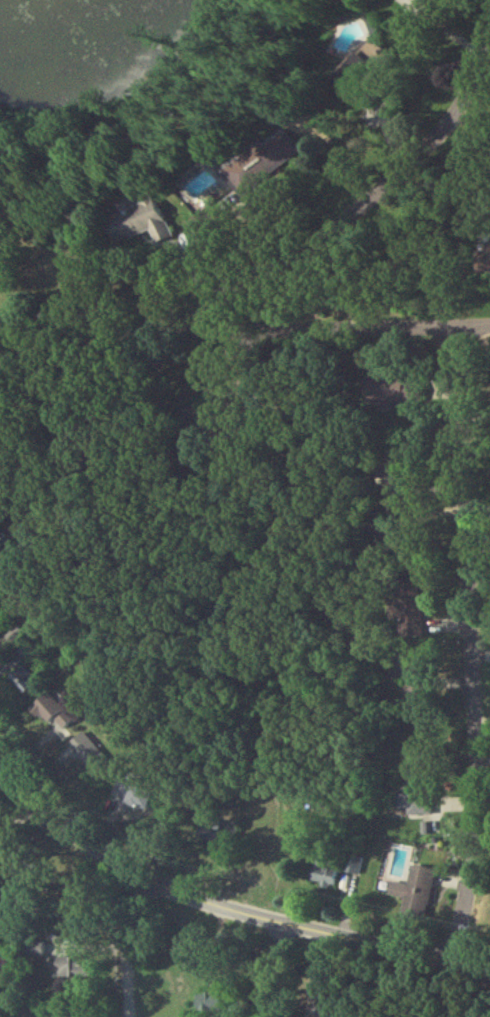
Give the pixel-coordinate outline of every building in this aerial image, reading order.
[(384,57),(360,42),(332,88),(357,103),(384,57)] [(299,157),(279,130),(221,175),(241,201),(299,157)] [(102,226),(114,251),(148,235),(156,251),(172,243),(153,202),(102,226)] [(413,407),(413,383),(373,384),(373,407),(413,407)] [(52,722),(65,733),(75,720),(43,694),(29,711),(49,727),(52,722)] [(407,805),(425,806),(426,775),(408,775),(407,805)] [(155,795),(130,787),(124,806),(149,814),(155,795)] [(228,830),(202,824),(198,842),(225,848),(228,830)] [(361,877),(359,861),(346,864),(349,879),(361,877)] [(425,925),(436,874),(412,869),(407,890),(391,887),(389,900),(405,903),(401,921),(425,925)] [(311,891),(335,891),(335,870),(311,870),(311,891)] [(89,961),(50,961),(50,982),(89,982),(89,961)] [(223,1013),(220,996),(196,1000),(199,1016),(203,1016),(223,1013)]
